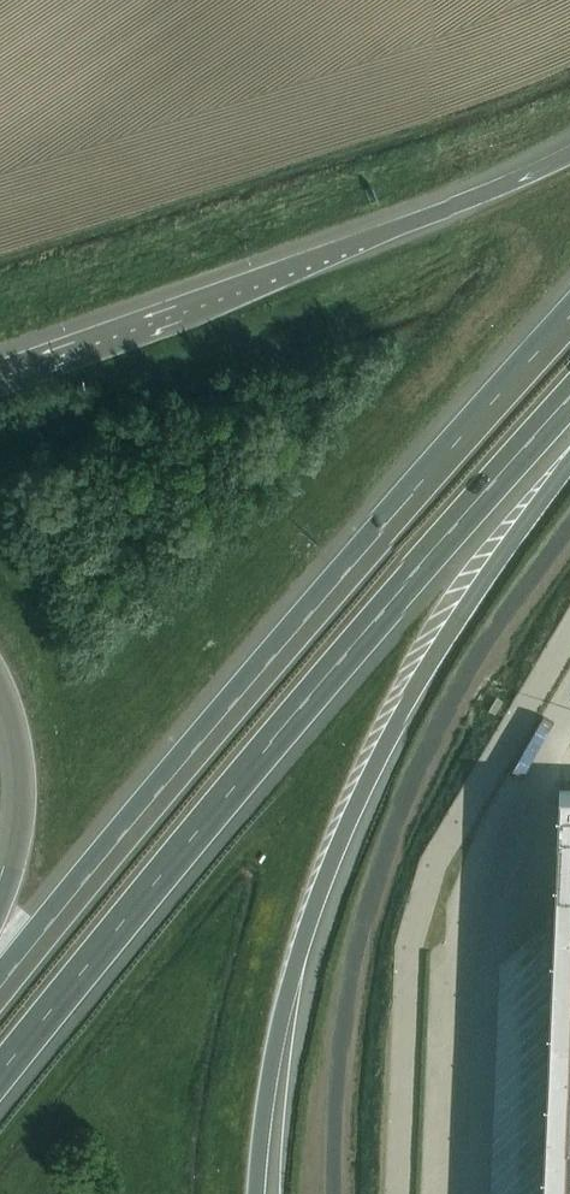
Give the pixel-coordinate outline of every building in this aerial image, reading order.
[(561,790),(544,1193),(569,1193),(569,791),(561,790)]
